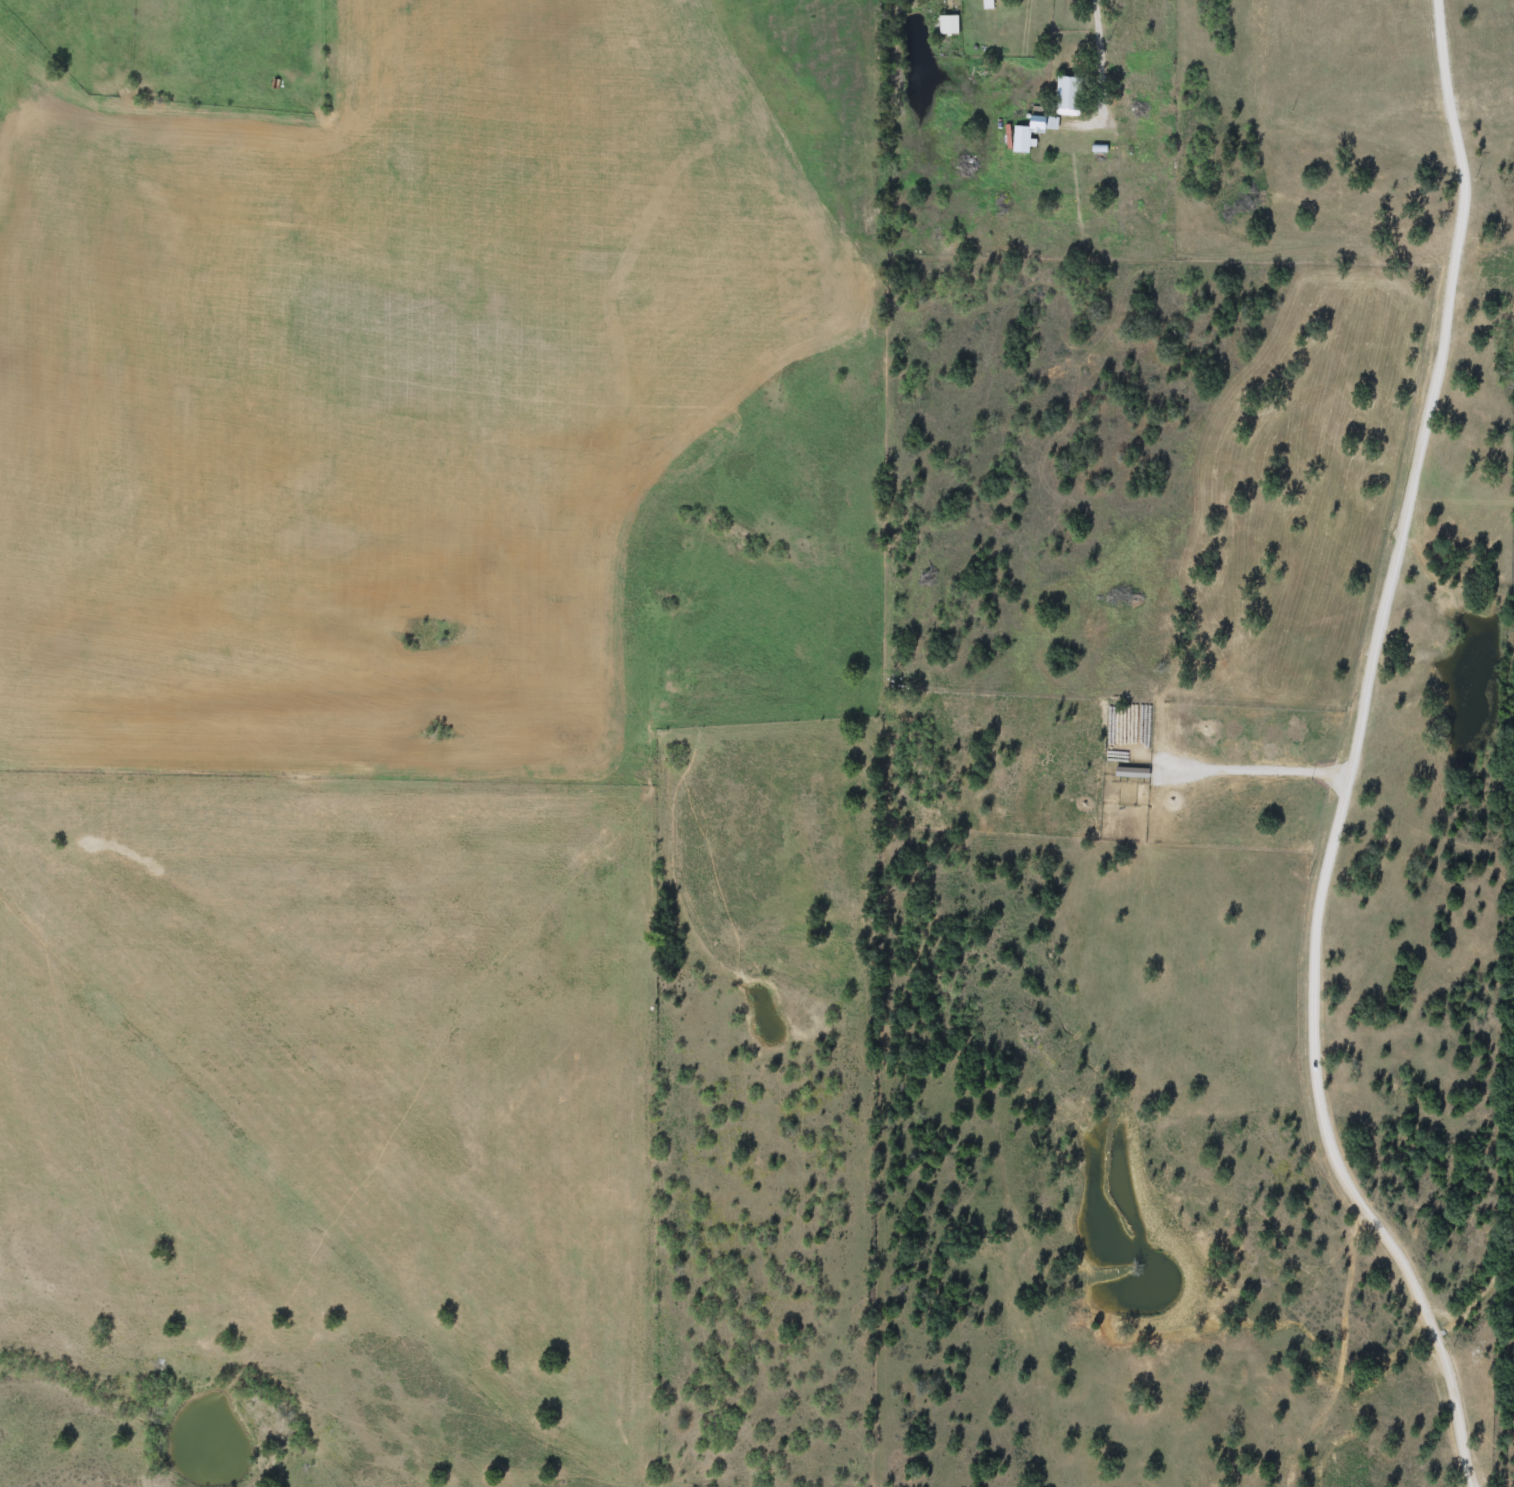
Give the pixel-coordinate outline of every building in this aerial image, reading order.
[(939,15),(958,15),(958,35),(939,35),(939,15)] [(1078,77),(1077,114),(1056,114),(1057,76),(1078,77)] [(1058,130),(1030,130),(1030,117),(1058,117),(1058,130)] [(1028,126),(1028,152),(1014,152),(1014,126),(1028,126)]
